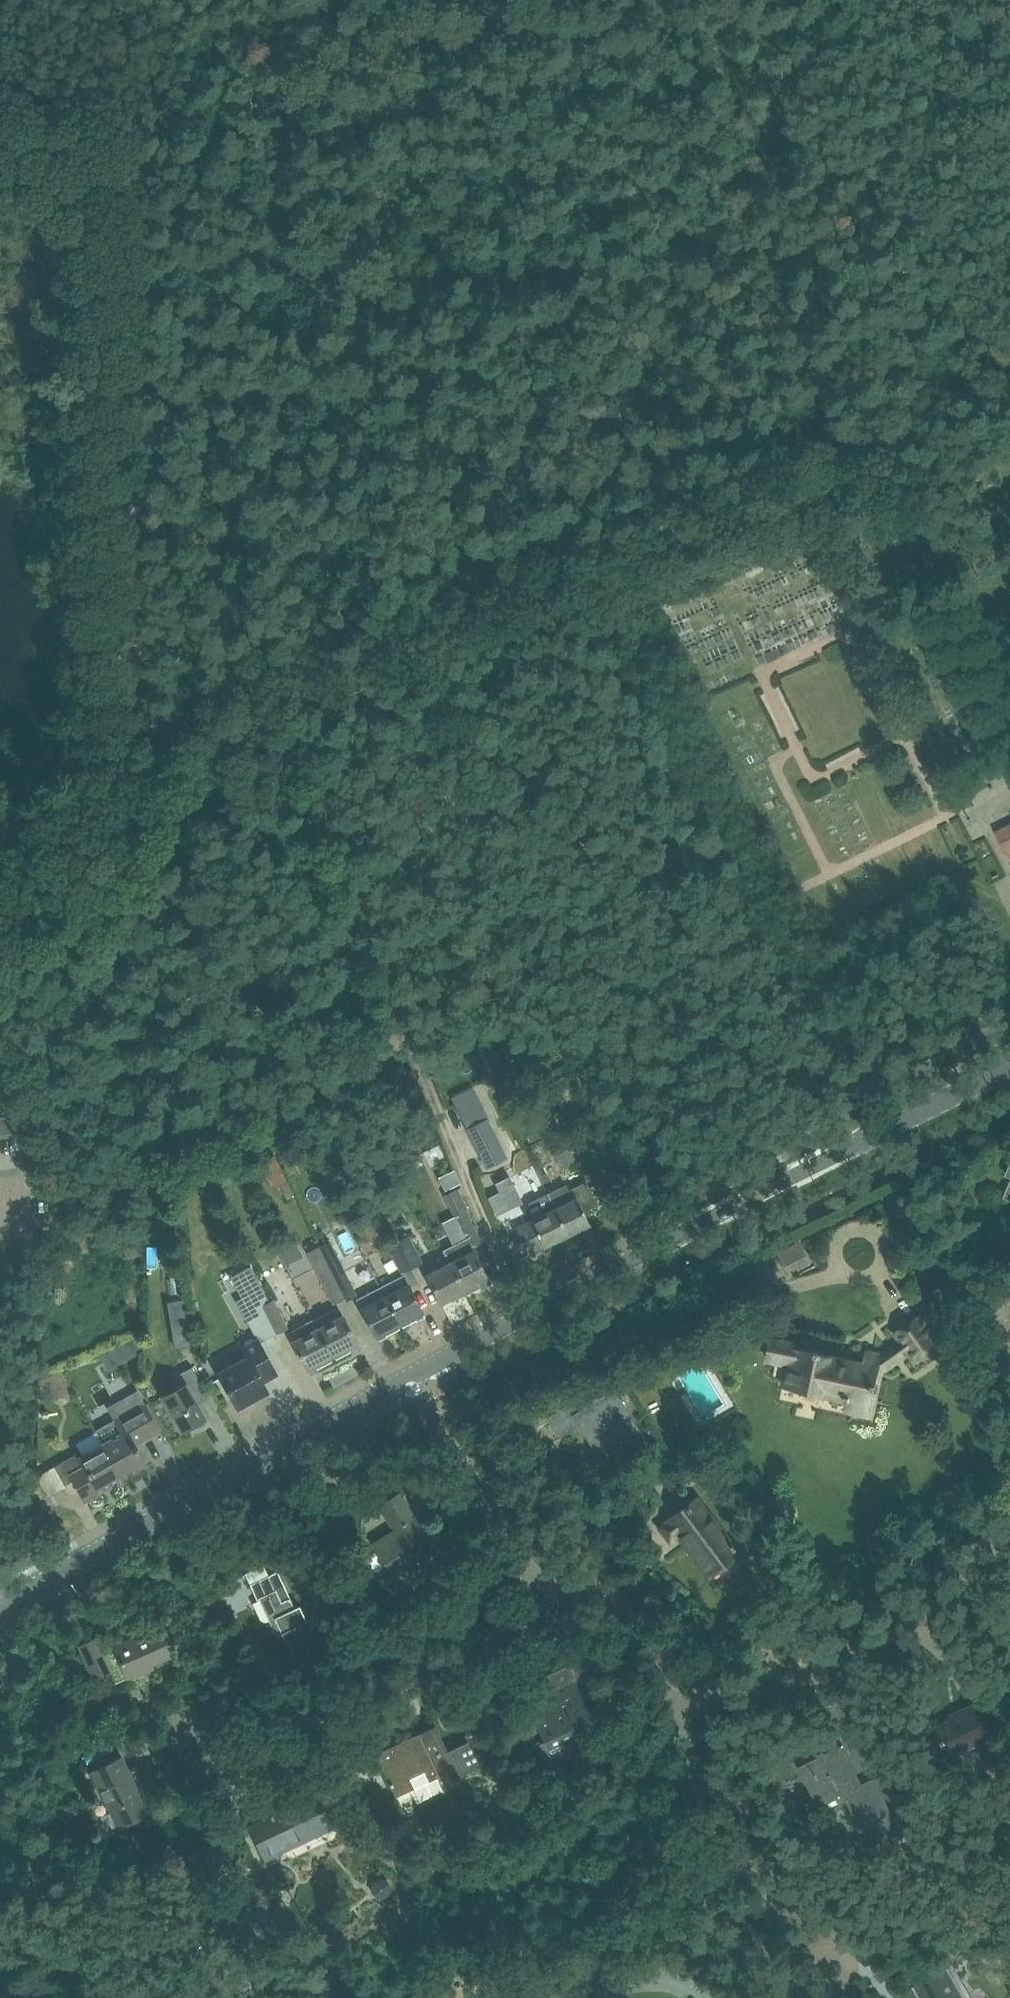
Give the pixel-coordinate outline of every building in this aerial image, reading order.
[(1007,853),(1009,858),(1009,825),(996,832),(1007,853)] [(503,1068),(490,1040),(478,1045),(490,1073),(503,1068)] [(451,1098),(460,1117),(487,1169),(507,1158),(481,1107),(472,1087),(451,1098)] [(17,1132),(11,1117),(0,1118),(0,1134),(17,1132)] [(422,1157),(430,1169),(443,1160),(434,1148),(422,1157)] [(554,1155),(561,1170),(576,1163),(569,1148),(554,1155)] [(287,1180),(275,1155),(263,1161),(274,1186),(287,1180)] [(342,1177),(336,1165),(323,1172),(329,1184),(342,1177)] [(453,1170),(439,1177),(445,1190),(459,1183),(453,1170)] [(495,1182),(502,1196),(517,1188),(509,1175),(495,1182)] [(613,1177),(602,1182),(611,1200),(621,1195),(613,1177)] [(555,1208),(568,1235),(590,1224),(584,1211),(598,1204),(589,1186),(586,1181),(568,1190),(572,1199),(555,1208)] [(466,1208),(457,1189),(450,1192),(444,1196),(466,1238),(443,1250),(449,1263),(464,1291),(466,1296),(490,1283),(471,1246),(481,1242),(472,1224),(464,1209),(466,1208)] [(568,1235),(555,1208),(547,1193),(537,1198),(529,1203),(526,1212),(530,1220),(531,1222),(517,1228),(528,1251),(542,1244),(543,1247),(568,1235)] [(897,1214),(902,1215),(908,1213),(910,1207),(907,1202),(901,1200),(896,1203),(894,1209),(897,1214)] [(395,1237),(397,1240),(398,1240),(412,1267),(422,1262),(408,1234),(406,1231),(395,1237)] [(419,1281),(412,1267),(398,1240),(397,1240),(387,1245),(402,1274),(379,1286),(400,1324),(414,1317),(417,1321),(425,1317),(416,1299),(410,1286),(419,1281)] [(329,1241),(319,1246),(344,1298),(346,1301),(356,1295),(329,1241)] [(777,1252),(784,1266),(793,1262),(798,1271),(811,1264),(799,1241),(777,1252)] [(141,1248),(144,1270),(158,1268),(155,1246),(141,1248)] [(344,1298),(319,1246),(308,1252),(333,1303),(344,1298)] [(441,1303),(464,1291),(449,1263),(428,1274),(427,1274),(426,1274),(441,1303)] [(249,1268),(234,1276),(245,1297),(236,1301),(257,1339),(260,1343),(277,1334),(262,1305),(268,1302),(249,1268)] [(400,1324),(379,1286),(356,1297),(369,1323),(378,1341),(387,1336),(385,1332),(400,1324)] [(168,1300),(169,1346),(183,1345),(182,1300),(168,1300)] [(268,1302),(262,1305),(277,1334),(287,1328),(273,1300),(268,1302)] [(357,1343),(348,1325),(338,1306),(313,1319),(332,1356),(357,1343)] [(902,1341),(894,1347),(902,1358),(910,1352),(916,1361),(941,1343),(921,1315),(896,1333),(902,1341)] [(332,1356),(313,1319),(288,1332),(307,1369),(332,1356)] [(775,1338),(770,1360),(791,1365),(787,1387),(802,1390),(804,1394),(817,1397),(821,1394),(852,1401),(850,1410),(870,1414),(880,1367),(887,1368),(894,1364),(886,1352),(885,1353),(868,1349),(865,1362),(806,1350),(807,1345),(775,1338)] [(130,1339),(110,1348),(118,1362),(137,1351),(130,1339)] [(246,1356),(218,1371),(228,1390),(238,1407),(267,1391),(262,1381),(276,1374),(267,1356),(260,1343),(257,1339),(241,1348),(246,1356)] [(653,1363),(638,1372),(643,1380),(658,1371),(653,1363)] [(176,1389),(163,1396),(182,1431),(205,1419),(197,1404),(209,1397),(192,1367),(170,1379),(176,1389)] [(596,1453),(638,1427),(614,1388),(580,1410),(574,1401),(547,1418),(559,1438),(579,1426),(596,1453)] [(102,1441),(103,1444),(104,1444),(122,1476),(145,1463),(132,1440),(141,1434),(145,1440),(160,1432),(138,1393),(123,1401),(130,1413),(96,1432),(102,1441)] [(108,1483),(122,1476),(104,1444),(103,1444),(81,1457),(78,1452),(54,1466),(66,1487),(67,1486),(66,1484),(74,1480),(87,1503),(88,1502),(87,1499),(109,1487),(110,1489),(112,1489),(108,1483)] [(400,1493),(381,1505),(397,1529),(374,1543),(385,1562),(395,1579),(438,1552),(415,1517),(414,1518),(399,1495),(400,1494),(400,1493)] [(710,1574),(726,1562),(738,1553),(700,1503),(688,1512),(685,1507),(669,1519),(669,1520),(659,1527),(670,1541),(680,1534),(710,1574)] [(295,1608),(282,1581),(277,1571),(270,1574),(250,1584),(258,1600),(261,1598),(271,1620),(275,1618),(292,1655),(331,1636),(321,1614),(307,1620),(300,1605),(295,1608)] [(234,1617),(227,1605),(214,1612),(221,1624),(234,1617)] [(105,1658),(96,1638),(79,1645),(94,1678),(111,1671),(108,1666),(121,1660),(129,1678),(145,1671),(144,1667),(177,1652),(164,1624),(115,1646),(117,1653),(105,1658)] [(534,1699),(526,1703),(543,1737),(534,1742),(546,1767),(564,1759),(566,1758),(568,1755),(568,1751),(568,1750),(564,1742),(598,1726),(584,1697),(591,1694),(595,1690),(595,1684),(582,1657),(578,1659),(579,1662),(570,1666),(569,1664),(568,1664),(569,1667),(560,1671),(558,1667),(557,1668),(561,1675),(546,1682),(545,1681),(544,1680),(542,1679),(541,1679),(539,1679),(527,1685),(534,1699)] [(966,1713),(937,1726),(951,1756),(997,1734),(990,1719),(981,1701),(965,1709),(966,1713)] [(377,1754),(398,1795),(412,1787),(418,1800),(444,1787),(437,1774),(440,1773),(440,1774),(456,1766),(459,1773),(488,1758),(475,1730),(467,1727),(465,1734),(469,1742),(447,1751),(436,1725),(419,1733),(422,1738),(407,1746),(405,1741),(378,1754),(378,1753),(377,1754)] [(800,1767),(819,1806),(845,1794),(861,1826),(891,1811),(875,1778),(862,1784),(844,1745),(800,1767)] [(119,1827),(131,1821),(149,1812),(122,1756),(92,1771),(119,1827)] [(35,1790),(31,1776),(20,1780),(24,1794),(35,1790)] [(380,1785),(367,1791),(374,1806),(387,1800),(380,1785)] [(336,1817),(335,1816),(326,1798),(303,1809),(298,1799),(269,1812),(271,1816),(252,1826),(266,1856),(304,1837),(302,1834),(336,1817)] [(872,1841),(896,1829),(890,1818),(867,1830),(872,1841)] [(912,1849),(909,1842),(899,1847),(902,1854),(912,1849)] [(372,1884),(371,1891),(376,1897),(379,1898),(384,1898),(390,1894),(390,1892),(391,1886),(386,1880),(378,1879),(372,1884)] [(249,1885),(236,1933),(271,1943),(275,1927),(261,1924),(270,1891),(249,1885)] [(933,1977),(916,1986),(922,1997),(965,1997),(948,1968),(947,1969),(944,1963),(934,1969),(935,1971),(933,1972),(934,1974),(936,1973),(937,1975),(933,1977)]
